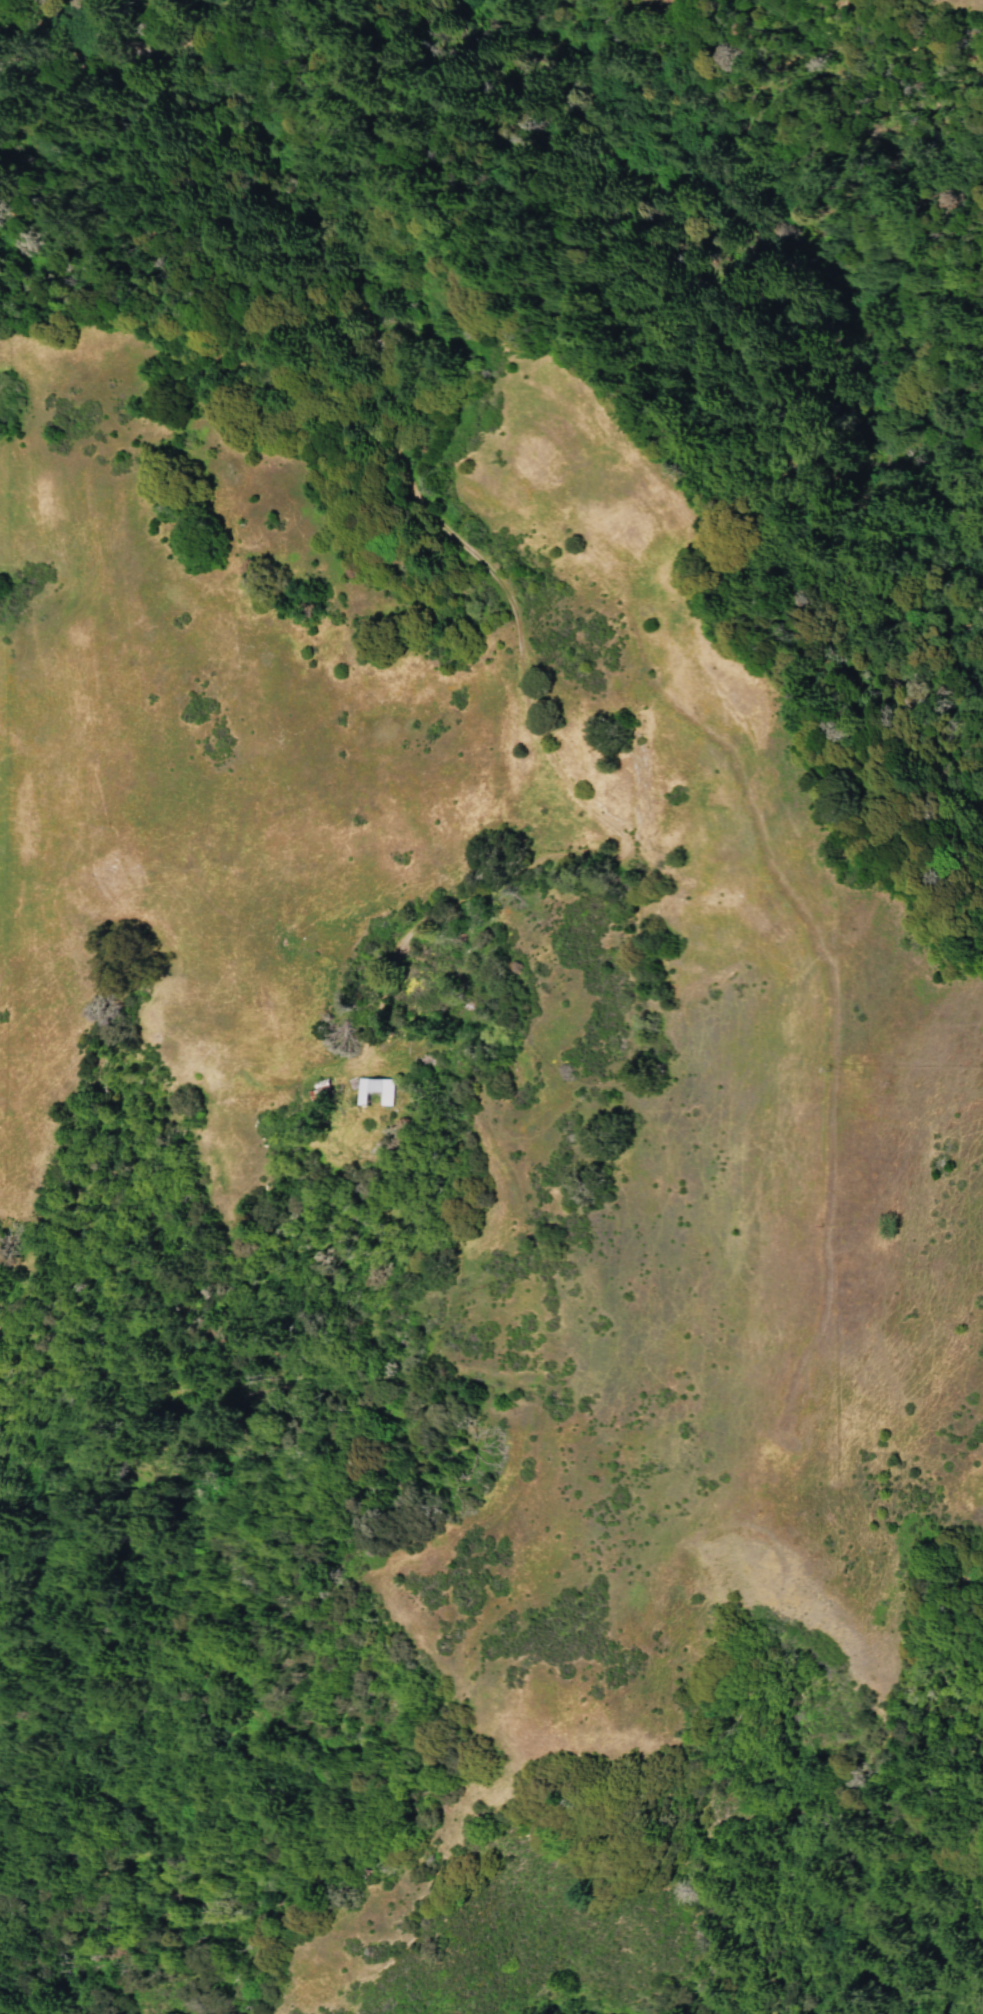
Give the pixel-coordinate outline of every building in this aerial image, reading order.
[(413,1060),(415,1065),(428,1059),(425,1054),(413,1060)] [(352,1078),(351,1105),(386,1107),(387,1079),(352,1078)] [(307,1082),(309,1089),(301,1091),(303,1097),(324,1091),(321,1079),(307,1082)]
